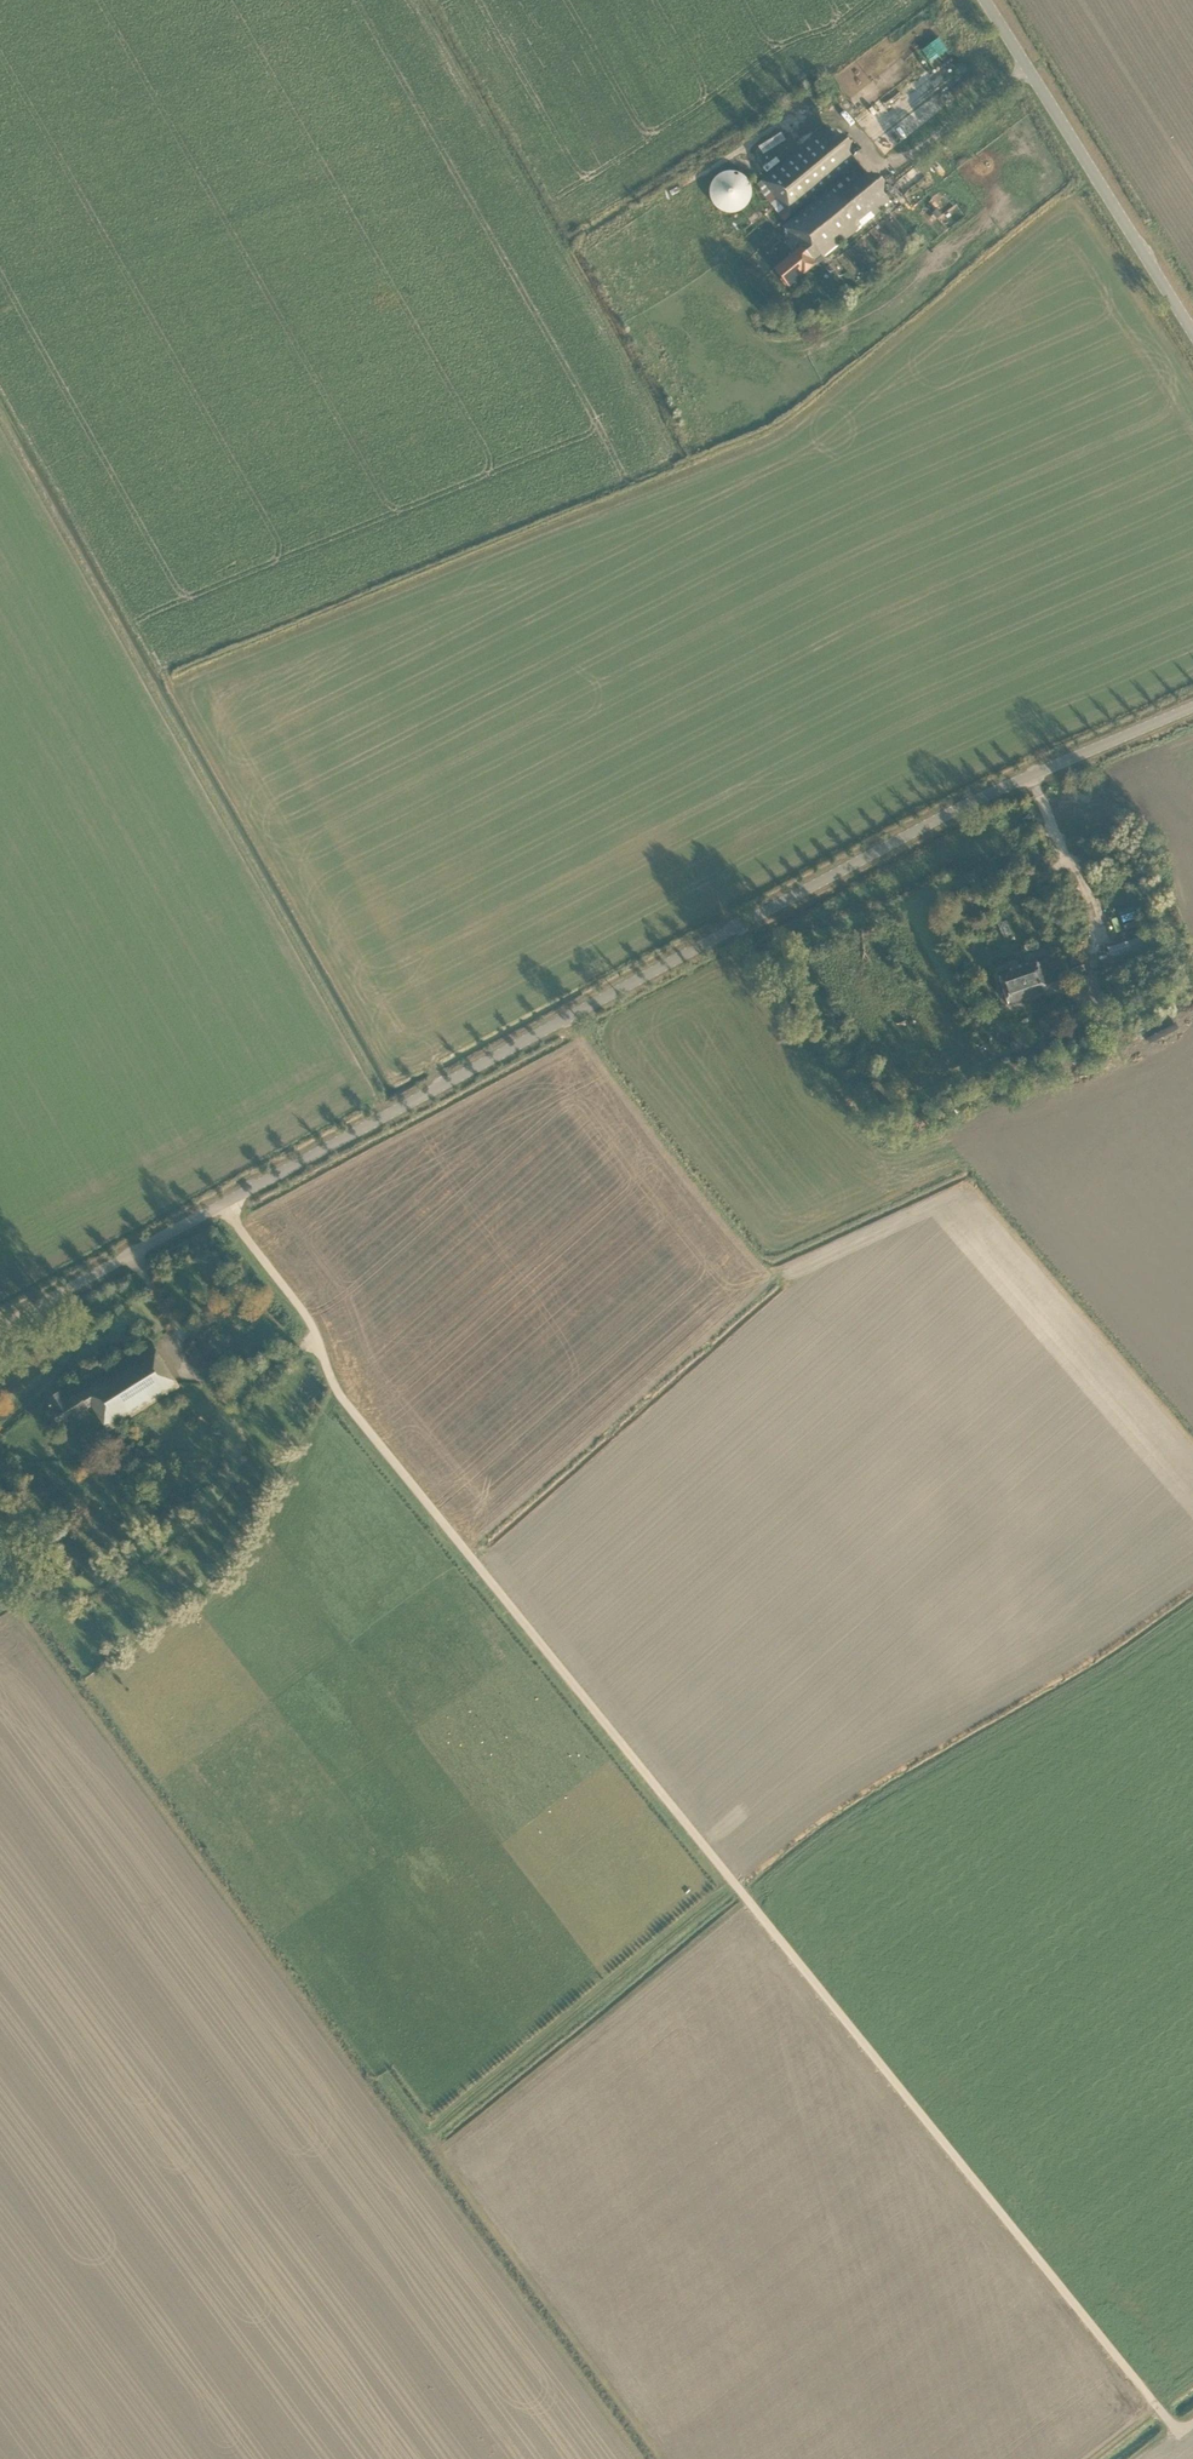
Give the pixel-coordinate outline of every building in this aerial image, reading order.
[(825,127),(760,181),(756,184),(786,221),(781,224),(800,247),(772,270),(785,286),(814,262),(810,257),(816,252),(821,257),(888,202),(825,127)] [(902,191),(926,178),(920,167),(896,180),(902,191)] [(736,172),(730,171),(725,172),(721,173),(718,175),(715,177),(713,180),(711,183),(710,188),(709,192),(710,196),(711,199),(712,203),(715,207),(718,209),(723,212),(727,213),(730,213),(734,213),(738,212),(741,210),(745,207),(748,204),(750,201),(751,197),(752,192),(751,188),(750,185),(748,180),(745,177),(743,175),(739,173),(736,172)] [(937,209),(932,213),(937,219),(942,214),(937,209)] [(1137,907),(1122,907),(1123,928),(1138,928),(1137,907)] [(999,913),(995,909),(990,912),(993,917),(999,913)] [(1112,961),(1151,948),(1146,933),(1108,946),(1112,961)] [(1161,951),(1150,954),(1154,966),(1164,963),(1161,951)] [(1060,955),(998,975),(1008,1005),(1045,993),(1042,983),(1067,976),(1060,955)] [(1111,988),(1120,984),(1117,977),(1130,972),(1126,964),(1105,972),(1111,988)] [(1129,974),(1119,977),(1121,983),(1131,980),(1129,974)] [(1148,1042),(1179,1031),(1177,1024),(1146,1035),(1148,1042)] [(60,1425),(92,1405),(108,1431),(180,1386),(152,1342),(105,1372),(107,1374),(92,1383),(93,1385),(68,1401),(62,1390),(46,1400),(52,1410),(51,1411),(60,1425)]
